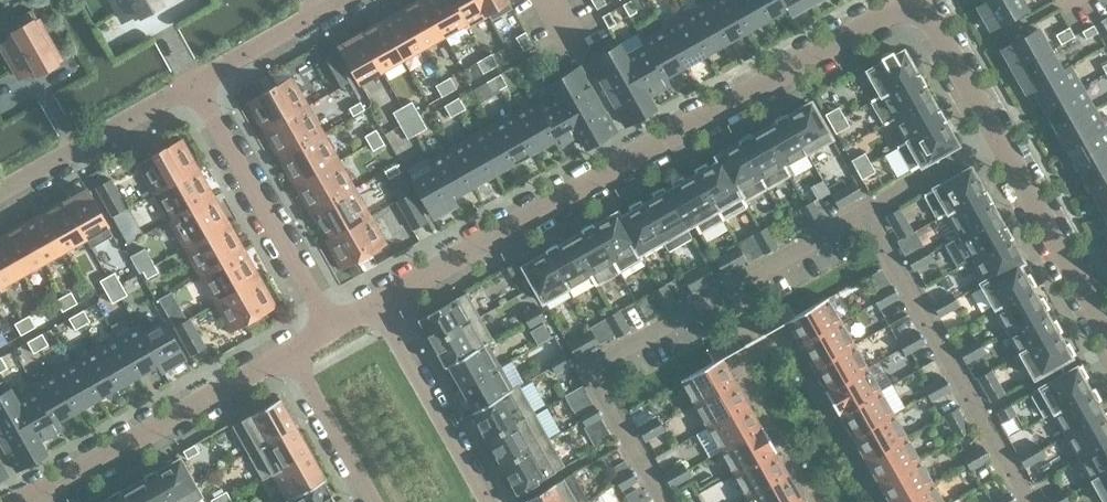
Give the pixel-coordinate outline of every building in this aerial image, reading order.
[(123,19),(135,12),(138,17),(165,1),(164,0),(113,0),(123,19)] [(402,10),(423,47),(444,35),(424,0),(420,0),(402,10)] [(451,0),(424,0),(444,35),(464,24),(465,27),(466,26),(451,0)] [(466,26),(487,15),(479,0),(451,0),(466,26)] [(487,15),(488,14),(487,12),(508,1),(507,0),(479,0),(487,15)] [(604,0),(591,0),(596,9),(606,4),(604,0)] [(629,16),(637,12),(630,0),(622,4),(629,16)] [(706,6),(726,42),(747,30),(730,0),(716,0),(706,6)] [(747,30),(767,19),(757,0),(730,0),(747,30)] [(767,19),(787,7),(792,15),(793,15),(784,0),(757,0),(767,19)] [(793,15),(813,3),(812,0),(784,0),(793,15)] [(977,8),(989,29),(1026,8),(1022,0),(991,0),(977,8)] [(706,6),(685,17),(705,54),(726,42),(706,6)] [(61,60),(32,9),(5,24),(12,38),(1,44),(20,77),(31,71),(34,76),(61,60)] [(423,47),(402,10),(381,22),(402,58),(423,47)] [(608,28),(616,23),(609,12),(602,16),(608,28)] [(705,54),(685,17),(664,29),(684,66),(705,54)] [(361,33),(365,41),(381,70),(402,58),(381,22),(361,33)] [(1082,31),(1086,39),(1098,32),(1093,25),(1082,31)] [(1074,36),(1069,27),(1055,34),(1061,44),(1074,36)] [(684,66),(664,29),(643,40),(668,85),(669,84),(665,77),(684,66)] [(1038,29),(1001,49),(1013,71),(1050,50),(1038,29)] [(515,37),(523,50),(533,45),(525,32),(515,37)] [(361,33),(339,46),(360,82),(381,70),(365,41),(361,33)] [(668,85),(643,40),(642,41),(645,46),(626,56),(619,45),(618,45),(654,108),(655,108),(648,96),(668,85)] [(618,45),(589,61),(589,62),(625,125),(654,108),(618,45)] [(891,50),(880,57),(883,62),(867,71),(880,94),(870,100),(871,100),(920,73),(919,72),(916,74),(903,51),(895,55),(891,50)] [(1050,50),(1013,71),(1025,92),(1069,66),(1061,70),(1050,50)] [(333,90),(349,81),(333,53),(317,61),(333,90)] [(490,69),(498,65),(491,53),(484,58),(490,69)] [(527,59),(533,70),(541,66),(534,54),(527,59)] [(490,69),(484,58),(476,62),(483,73),(490,69)] [(1025,92),(1033,88),(1044,108),(1081,87),(1069,66),(1025,92)] [(580,67),(551,83),(587,146),(615,130),(580,67)] [(499,89),(507,85),(500,73),(493,78),(499,89)] [(920,73),(871,100),(884,123),(930,98),(923,86),(926,84),(920,73)] [(246,102),(262,130),(308,104),(292,76),(276,85),(275,84),(262,91),(262,93),(246,102)] [(450,77),(442,81),(449,92),(456,88),(450,77)] [(499,89),(493,78),(485,82),(492,93),(499,89)] [(244,99),(263,90),(259,80),(240,89),(244,99)] [(449,92),(442,81),(435,85),(441,96),(449,92)] [(535,102),(534,102),(559,146),(579,135),(586,147),(587,146),(551,83),(550,84),(557,95),(538,106),(535,102)] [(1081,87),(1044,108),(1056,129),(1093,108),(1081,87)] [(458,113),(465,109),(459,97),(451,101),(458,113)] [(897,146),(897,147),(946,119),(939,108),(937,110),(930,98),(884,123),(885,124),(894,119),(906,140),(897,146)] [(410,99),(401,104),(409,119),(418,113),(410,99)] [(364,109),(360,101),(348,108),(353,116),(364,109)] [(458,113),(451,101),(444,105),(450,117),(458,113)] [(559,146),(534,102),(513,114),(534,150),(554,139),(558,147),(559,146)] [(810,103),(787,116),(786,113),(784,114),(807,153),(831,139),(810,103)] [(262,130),(278,158),(324,132),(308,104),(262,130)] [(401,104),(391,110),(399,124),(409,119),(401,104)] [(825,114),(830,124),(844,116),(838,106),(825,114)] [(1093,108),(1056,129),(1068,150),(1105,129),(1093,108)] [(418,113),(409,119),(417,133),(427,128),(418,113)] [(513,114),(493,125),(513,162),(534,150),(513,114)] [(807,153),(784,114),(774,119),(776,122),(763,130),(789,175),(790,174),(785,165),(807,153)] [(836,133),(849,126),(844,116),(830,124),(836,133)] [(417,133),(409,119),(399,124),(407,139),(417,133)] [(897,147),(911,170),(956,145),(943,121),(946,120),(946,119),(897,147)] [(493,125),(472,137),(493,174),(513,162),(493,125)] [(364,136),(368,143),(380,137),(376,129),(364,136)] [(1068,150),(1079,170),(1106,155),(1106,133),(1105,129),(1068,150)] [(750,133),(738,140),(766,188),(789,175),(763,130),(751,136),(750,133)] [(293,186),(339,160),(324,132),(278,158),(293,186)] [(384,144),(380,137),(368,143),(373,151),(384,144)] [(472,186),(493,174),(472,137),(451,149),(472,186)] [(198,167),(182,138),(166,147),(165,146),(152,154),(152,155),(136,164),(152,193),(198,167)] [(739,143),(717,156),(746,206),(747,206),(744,200),(766,188),(738,140),(739,143)] [(452,197),(472,186),(451,149),(430,161),(456,205),(457,205),(452,197)] [(851,160),(856,170),(870,162),(864,152),(851,160)] [(1079,170),(1091,191),(1106,182),(1106,155),(1079,170)] [(719,161),(708,167),(705,162),(694,169),(723,219),(746,206),(717,156),(716,156),(719,161)] [(339,160),(293,186),(309,213),(355,187),(339,160)] [(456,205),(430,161),(429,161),(434,169),(413,181),(434,217),(456,205)] [(856,170),(862,179),(875,172),(870,162),(856,170)] [(395,164),(384,171),(388,178),(400,172),(395,164)] [(214,194),(198,167),(152,193),(168,220),(214,194)] [(924,193),(937,217),(986,190),(985,189),(982,191),(969,168),(924,193)] [(670,182),(699,233),(723,219),(694,169),(693,169),(696,174),(685,180),(682,175),(670,182)] [(127,207),(111,178),(96,187),(111,215),(127,207)] [(854,181),(844,186),(830,195),(838,208),(862,194),(854,181)] [(1091,191),(1103,212),(1106,209),(1106,182),(1091,191)] [(654,198),(643,204),(640,199),(639,200),(668,250),(691,237),(686,227),(690,225),(670,189),(666,191),(663,186),(651,193),(654,198)] [(325,241),(371,215),(355,187),(309,213),(325,241)] [(86,189),(65,201),(91,247),(113,235),(86,189)] [(986,190),(937,217),(950,240),(996,215),(989,202),(992,201),(986,190)] [(412,229),(428,221),(412,192),(396,200),(412,229)] [(230,222),(214,194),(168,220),(183,248),(230,222)] [(668,250),(639,200),(628,206),(631,211),(620,217),(617,212),(616,213),(642,258),(640,254),(662,241),(667,250),(668,250)] [(65,201),(44,213),(65,251),(85,239),(90,248),(91,247),(65,201)] [(813,201),(799,208),(804,218),(818,210),(813,201)] [(891,225),(905,218),(899,208),(885,215),(891,225)] [(804,218),(810,227),(823,220),(818,210),(804,218)] [(65,251),(44,213),(23,225),(45,262),(65,251)] [(592,222),(591,223),(619,271),(642,258),(616,213),(594,225),(592,222)] [(325,241),(340,268),(341,269),(387,243),(371,215),(325,241)] [(996,215),(950,240),(951,241),(960,236),(972,258),(1012,236),(1006,225),(1003,227),(996,215)] [(245,249),(230,222),(183,248),(199,275),(245,249)] [(582,232),(570,239),(596,284),(619,271),(591,223),(580,229),(582,232)] [(45,262),(23,225),(2,236),(24,274),(45,262)] [(758,244),(772,236),(767,227),(753,234),(758,244)] [(139,236),(134,229),(123,236),(127,243),(139,236)] [(2,236),(0,238),(0,280),(4,288),(5,287),(4,285),(24,274),(2,236)] [(758,244),(764,253),(777,246),(772,236),(758,244)] [(1012,236),(972,258),(985,281),(1022,261),(1010,238),(1012,237),(1012,236)] [(556,243),(545,249),(568,288),(590,276),(595,285),(596,284),(570,239),(558,246),(556,243)] [(738,246),(724,254),(714,260),(722,274),(746,260),(738,246)] [(923,265),(932,259),(925,246),(915,251),(923,265)] [(154,264),(150,257),(145,248),(130,257),(139,273),(143,271),(154,264)] [(261,277),(245,249),(199,275),(215,303),(261,277)] [(546,252),(523,265),(544,302),(568,288),(545,249),(544,249),(546,252)] [(923,265),(915,251),(905,257),(913,270),(923,265)] [(1022,261),(985,281),(998,304),(989,309),(990,309),(1035,284),(1029,274),(1024,276),(1018,264),(1023,261),(1022,261)] [(518,271),(513,263),(500,271),(505,278),(518,271)] [(159,272),(154,264),(143,271),(147,278),(159,272)] [(715,278),(707,264),(683,277),(691,291),(715,278)] [(114,287),(121,283),(115,272),(107,276),(114,287)] [(948,275),(939,279),(945,290),(954,285),(948,275)] [(106,292),(114,287),(107,276),(100,280),(106,292)] [(277,306),(261,277),(215,303),(231,332),(277,306)] [(114,287),(120,299),(128,294),(121,283),(114,287)] [(651,292),(657,301),(670,294),(665,284),(651,292)] [(889,303),(898,297),(890,284),(881,289),(889,303)] [(990,309),(1003,333),(1048,307),(1042,296),(1037,299),(1031,287),(1036,285),(1035,284),(990,309)] [(120,299),(114,287),(106,292),(113,303),(120,299)] [(889,303),(881,289),(871,295),(879,309),(889,303)] [(71,291),(64,295),(70,307),(78,303),(71,291)] [(174,300),(170,292),(159,299),(163,306),(174,300)] [(418,319),(432,343),(480,315),(466,292),(418,319)] [(949,311),(958,305),(951,292),(941,297),(949,311)] [(662,311),(676,303),(670,294),(657,301),(662,311)] [(63,311),(70,307),(64,295),(56,300),(63,311)] [(795,315),(787,303),(760,318),(768,332),(787,321),(800,344),(840,321),(827,297),(795,315)] [(949,311),(941,297),(932,303),(939,316),(949,311)] [(526,320),(541,312),(537,305),(522,314),(526,320)] [(1048,307),(1003,333),(1016,356),(1061,330),(1055,319),(1050,322),(1044,311),(1049,308),(1048,307)] [(84,309),(76,314),(83,325),(90,321),(84,309)] [(605,318),(611,327),(624,320),(619,310),(605,318)] [(526,320),(529,327),(545,318),(541,312),(526,320)] [(83,325),(76,314),(69,318),(76,329),(83,325)] [(29,330),(36,326),(30,315),(22,319),(29,330)] [(480,315),(432,343),(445,366),(493,338),(480,315)] [(206,346),(190,318),(174,326),(190,355),(206,346)] [(15,323),(21,335),(29,330),(22,319),(15,323)] [(616,337),(630,329),(624,320),(611,327),(616,337)] [(840,321),(800,344),(813,367),(854,344),(840,321)] [(139,326),(138,326),(163,371),(185,358),(164,322),(143,333),(140,329),(139,326)] [(138,326),(118,338),(138,375),(158,363),(162,371),(163,371),(138,326)] [(591,330),(577,338),(567,343),(575,357),(599,343),(591,330)] [(915,349),(924,343),(916,330),(907,335),(915,349)] [(1029,379),(1075,354),(1068,342),(1063,345),(1057,333),(1062,331),(1061,330),(1016,356),(1029,379)] [(42,333),(35,337),(41,349),(49,344),(42,333)] [(713,362),(681,380),(694,404),(735,381),(722,358),(741,347),(733,334),(706,349),(713,362)] [(915,349),(907,335),(897,341),(905,354),(915,349)] [(34,353),(41,349),(35,337),(27,341),(34,353)] [(118,338),(97,350),(117,386),(138,375),(118,338)] [(493,338),(445,366),(445,367),(448,365),(461,388),(500,366),(487,343),(493,339),(493,338)] [(983,353),(975,339),(966,344),(974,358),(983,353)] [(854,344),(813,367),(826,389),(825,390),(825,391),(867,367),(854,344)] [(966,344),(958,349),(965,363),(974,358),(966,344)] [(117,386),(97,350),(76,361),(97,398),(117,386)] [(548,360),(552,367),(567,358),(563,351),(548,360)] [(567,358),(552,367),(555,373),(571,364),(567,358)] [(76,361),(55,373),(76,410),(97,398),(76,361)] [(1087,376),(1081,364),(1035,390),(1049,414),(1094,388),(1094,387),(1089,390),(1082,379),(1087,376)] [(500,366),(461,388),(474,410),(471,412),(519,385),(519,384),(512,388),(500,366)] [(867,367),(825,391),(838,414),(880,390),(867,367)] [(55,373),(34,385),(59,429),(60,429),(56,421),(76,410),(55,373)] [(941,395),(950,390),(943,376),(933,382),(941,395)] [(735,381),(694,404),(707,427),(748,404),(735,381)] [(941,395),(933,382),(923,387),(931,401),(941,395)] [(1004,394),(999,384),(985,392),(991,401),(1004,394)] [(59,429),(34,385),(36,390),(17,401),(11,389),(10,390),(45,453),(46,452),(40,441),(59,429)] [(486,439),(534,412),(519,385),(471,412),(472,414),(470,414),(479,429),(480,429),(486,439)] [(1062,437),(1106,411),(1106,410),(1102,413),(1095,402),(1101,399),(1094,388),(1049,414),(1062,437)] [(0,395),(0,440),(17,469),(45,453),(10,390),(0,395)] [(880,390),(838,414),(839,415),(840,414),(852,436),(893,413),(880,390)] [(247,452),(295,425),(280,397),(232,425),(247,452)] [(582,420),(597,411),(593,404),(578,413),(582,420)] [(748,404),(707,427),(720,450),(761,427),(748,404)] [(1002,422),(1016,414),(1010,404),(997,412),(1002,422)] [(957,408),(943,415),(949,425),(962,417),(957,408)] [(601,418),(597,411),(582,420),(585,426),(601,418)] [(1075,460),(1106,442),(1106,411),(1062,437),(1075,460)] [(550,439),(534,412),(486,439),(501,466),(550,439)] [(893,413),(852,436),(866,459),(906,436),(893,413)] [(647,422),(654,436),(664,430),(656,416),(647,422)] [(645,441),(654,436),(647,422),(637,427),(645,441)] [(295,425),(247,452),(263,479),(310,451),(295,425)] [(761,427),(720,450),(734,473),(775,449),(762,427),(761,427)] [(906,436),(866,459),(879,482),(919,459),(906,436)] [(565,465),(550,439),(501,466),(507,476),(505,476),(514,491),(515,491),(517,493),(565,465)] [(1075,460),(1088,483),(1106,472),(1106,442),(1075,460)] [(1036,443),(1026,448),(1034,462),(1044,456),(1036,443)] [(183,450),(187,458),(199,451),(194,444),(183,450)] [(980,464),(989,459),(982,445),(972,451),(980,464)] [(1034,462),(1026,448),(1017,454),(1024,467),(1034,462)] [(775,449),(734,473),(747,496),(787,473),(775,451),(776,450),(775,449)] [(310,451),(263,479),(272,474),(286,499),(282,501),(283,501),(325,478),(310,451)] [(980,464),(972,451),(962,456),(970,470),(980,464)] [(173,501),(204,501),(180,459),(157,472),(155,469),(154,470),(173,501)] [(879,482),(890,501),(897,501),(932,482),(919,459),(879,482)] [(673,468),(681,482),(690,476),(682,463),(673,468)] [(633,474),(629,468),(614,477),(618,483),(633,474)] [(681,482),(673,468),(663,473),(671,487),(681,482)] [(133,486),(142,501),(173,501),(154,470),(143,476),(145,479),(133,486)] [(524,500),(526,501),(583,501),(588,499),(573,472),(524,500)] [(1098,501),(1106,501),(1106,472),(1088,483),(1098,501)] [(747,496),(750,501),(790,501),(800,496),(787,473),(747,496)] [(633,474),(618,483),(621,490),(637,481),(633,474)] [(325,478),(283,501),(335,501),(323,480),(326,478),(325,478)] [(897,501),(943,501),(932,482),(897,501)] [(108,496),(112,501),(142,501),(133,486),(121,493),(119,490),(108,496)] [(1052,494),(1057,501),(1069,501),(1062,489),(1052,494)] [(226,491),(211,499),(212,501),(221,501),(230,497),(226,491)] [(1008,491),(998,497),(1001,501),(1014,501),(1008,491)]
